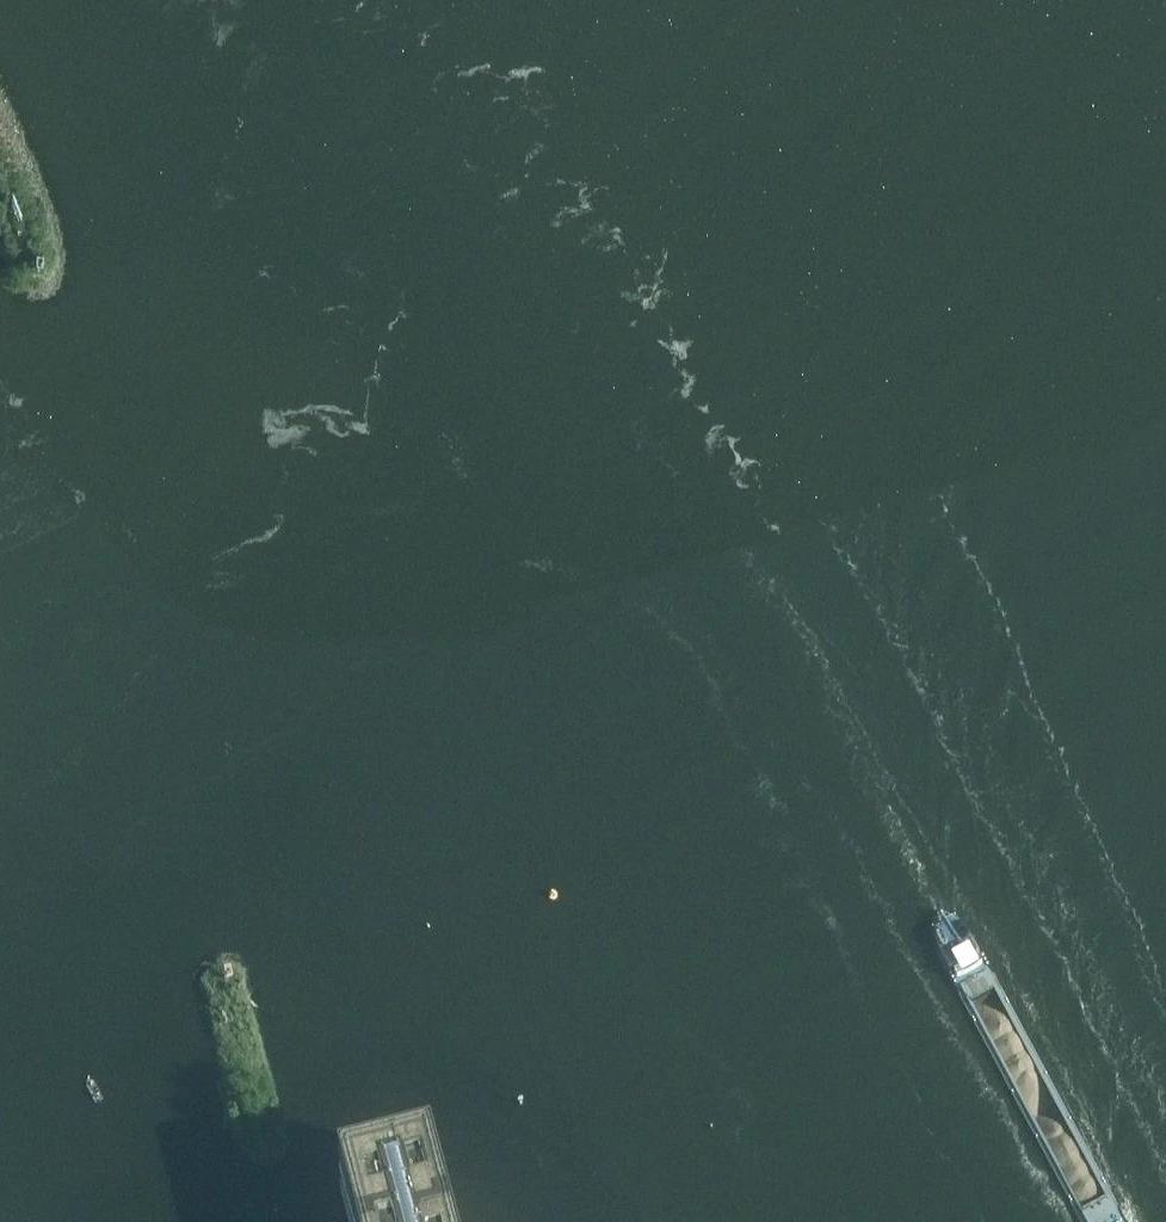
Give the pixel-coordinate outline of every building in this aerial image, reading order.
[(432,1164),(340,1188),(349,1221),(448,1221),(432,1164)]
